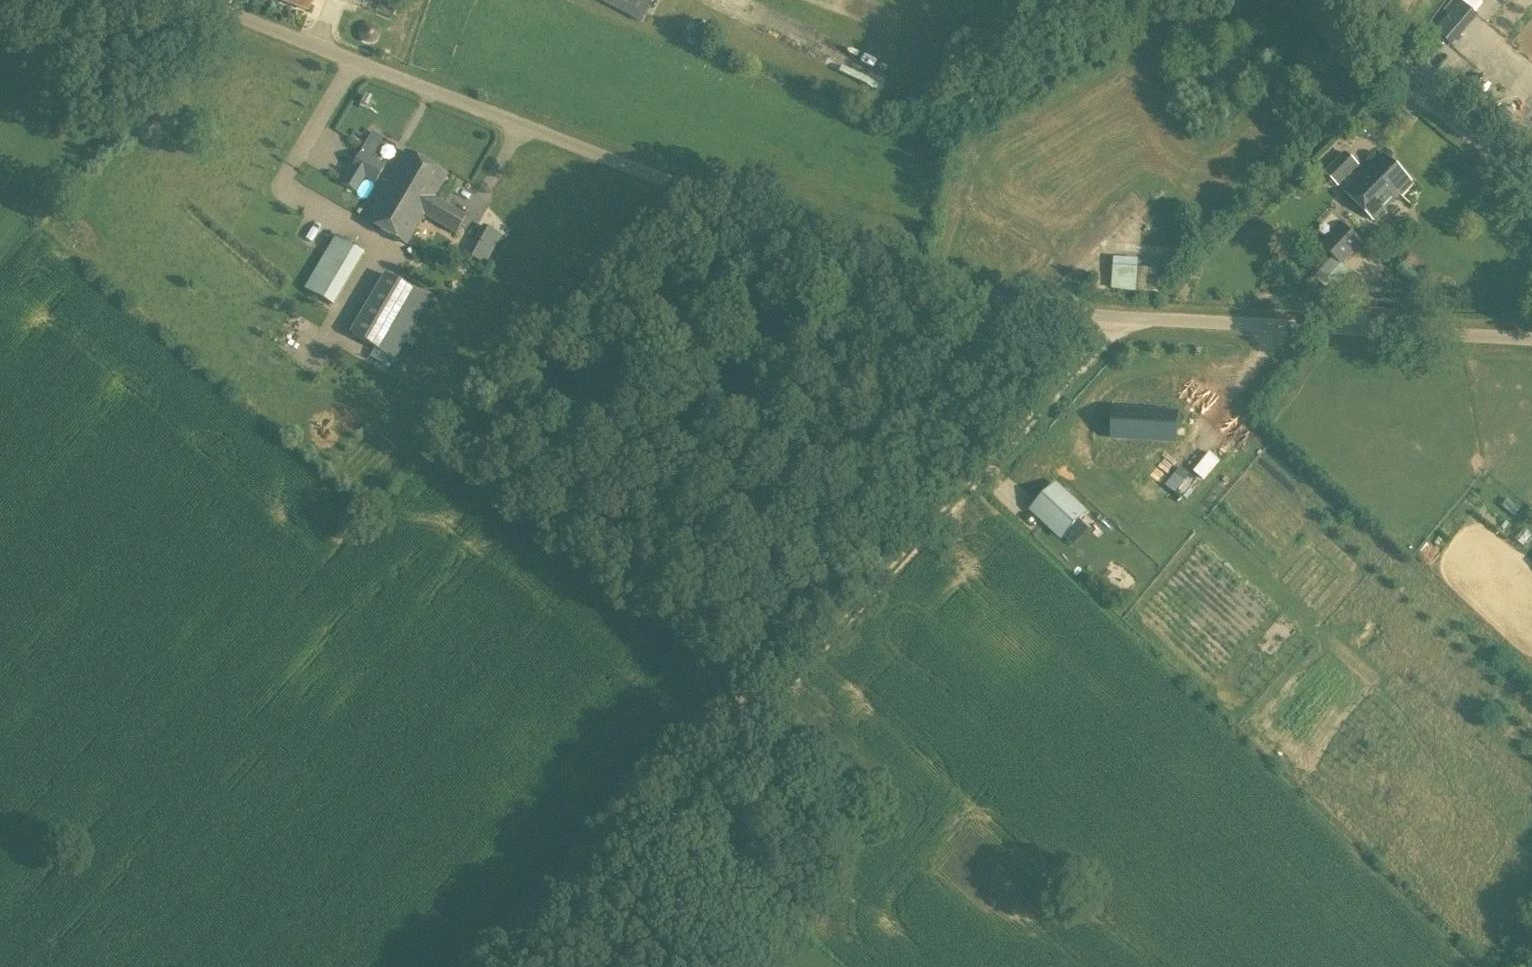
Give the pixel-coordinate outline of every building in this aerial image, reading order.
[(279,0),(310,12),(315,0),(279,0)] [(622,11),(641,21),(653,0),(628,0),(622,11)] [(1478,12),(1463,0),(1461,0),(1436,30),(1452,43),(1478,12)] [(368,41),(373,40),(376,35),(375,30),(370,27),(365,28),(362,33),(363,38),(368,41)] [(424,213),(456,232),(467,214),(434,195),(447,173),(406,149),(366,218),(407,242),(424,213)] [(361,151),(341,184),(355,192),(365,177),(374,182),(385,166),(361,151)] [(1359,167),(1346,153),(1324,173),(1338,188),(1359,167)] [(1348,192),(1374,218),(1413,180),(1386,154),(1348,192)] [(1364,241),(1345,223),(1323,244),(1343,263),(1364,241)] [(501,233),(488,225),(472,254),(486,262),(501,233)] [(304,289),(332,306),(363,254),(334,238),(304,289)] [(1349,272),(1333,258),(1315,277),(1331,292),(1349,272)] [(1136,290),(1138,268),(1114,266),(1112,288),(1136,290)] [(385,274),(352,332),(376,346),(370,356),(383,364),(389,354),(390,355),(425,297),(385,274)] [(425,306),(420,314),(428,319),(433,310),(425,306)] [(1118,430),(1117,439),(1133,440),(1180,442),(1181,415),(1119,411),(1118,430)] [(1164,486),(1183,497),(1194,476),(1176,465),(1164,486)] [(1085,514),(1055,485),(1033,509),(1063,537),(1085,514)]
